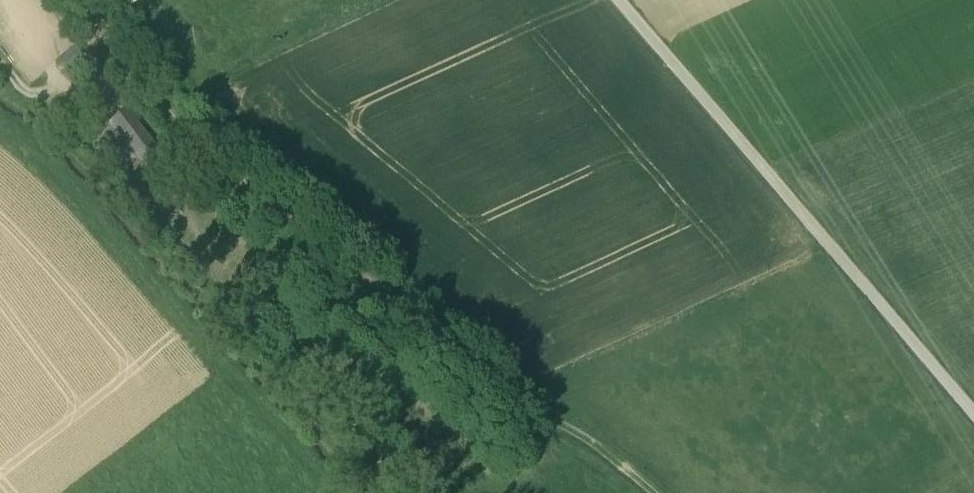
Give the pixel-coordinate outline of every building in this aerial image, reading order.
[(82,56),(76,47),(65,56),(75,69),(83,63),(82,56)] [(139,123),(129,112),(111,127),(134,155),(150,142),(136,125),(139,123)] [(134,155),(111,127),(93,143),(151,209),(175,188),(153,164),(147,170),(134,155)] [(150,142),(134,155),(147,170),(153,164),(162,157),(150,142)]
